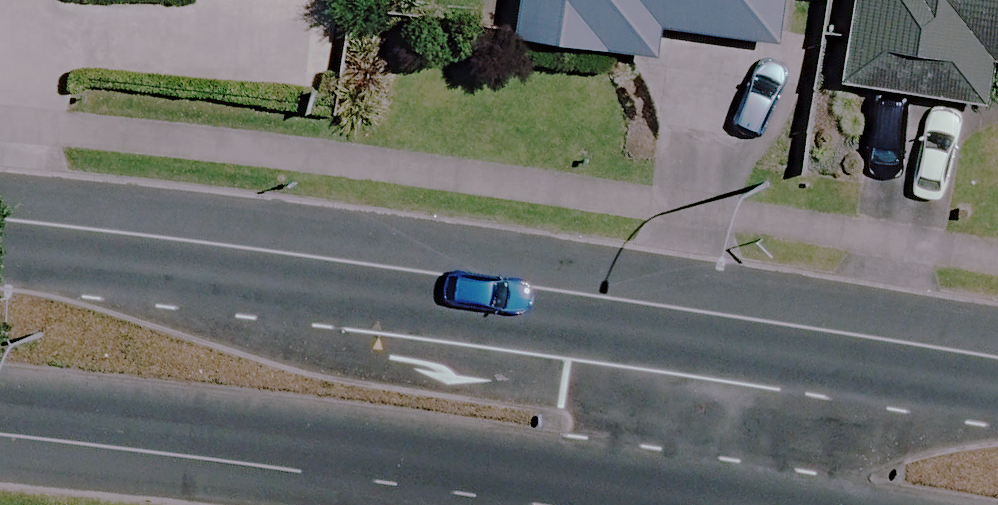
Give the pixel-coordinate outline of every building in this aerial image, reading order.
[(468,44),(653,62),(656,37),(773,48),(778,0),(472,0),(468,44)] [(834,93),(982,114),(988,70),(997,71),(997,0),(847,0),(834,93)]
